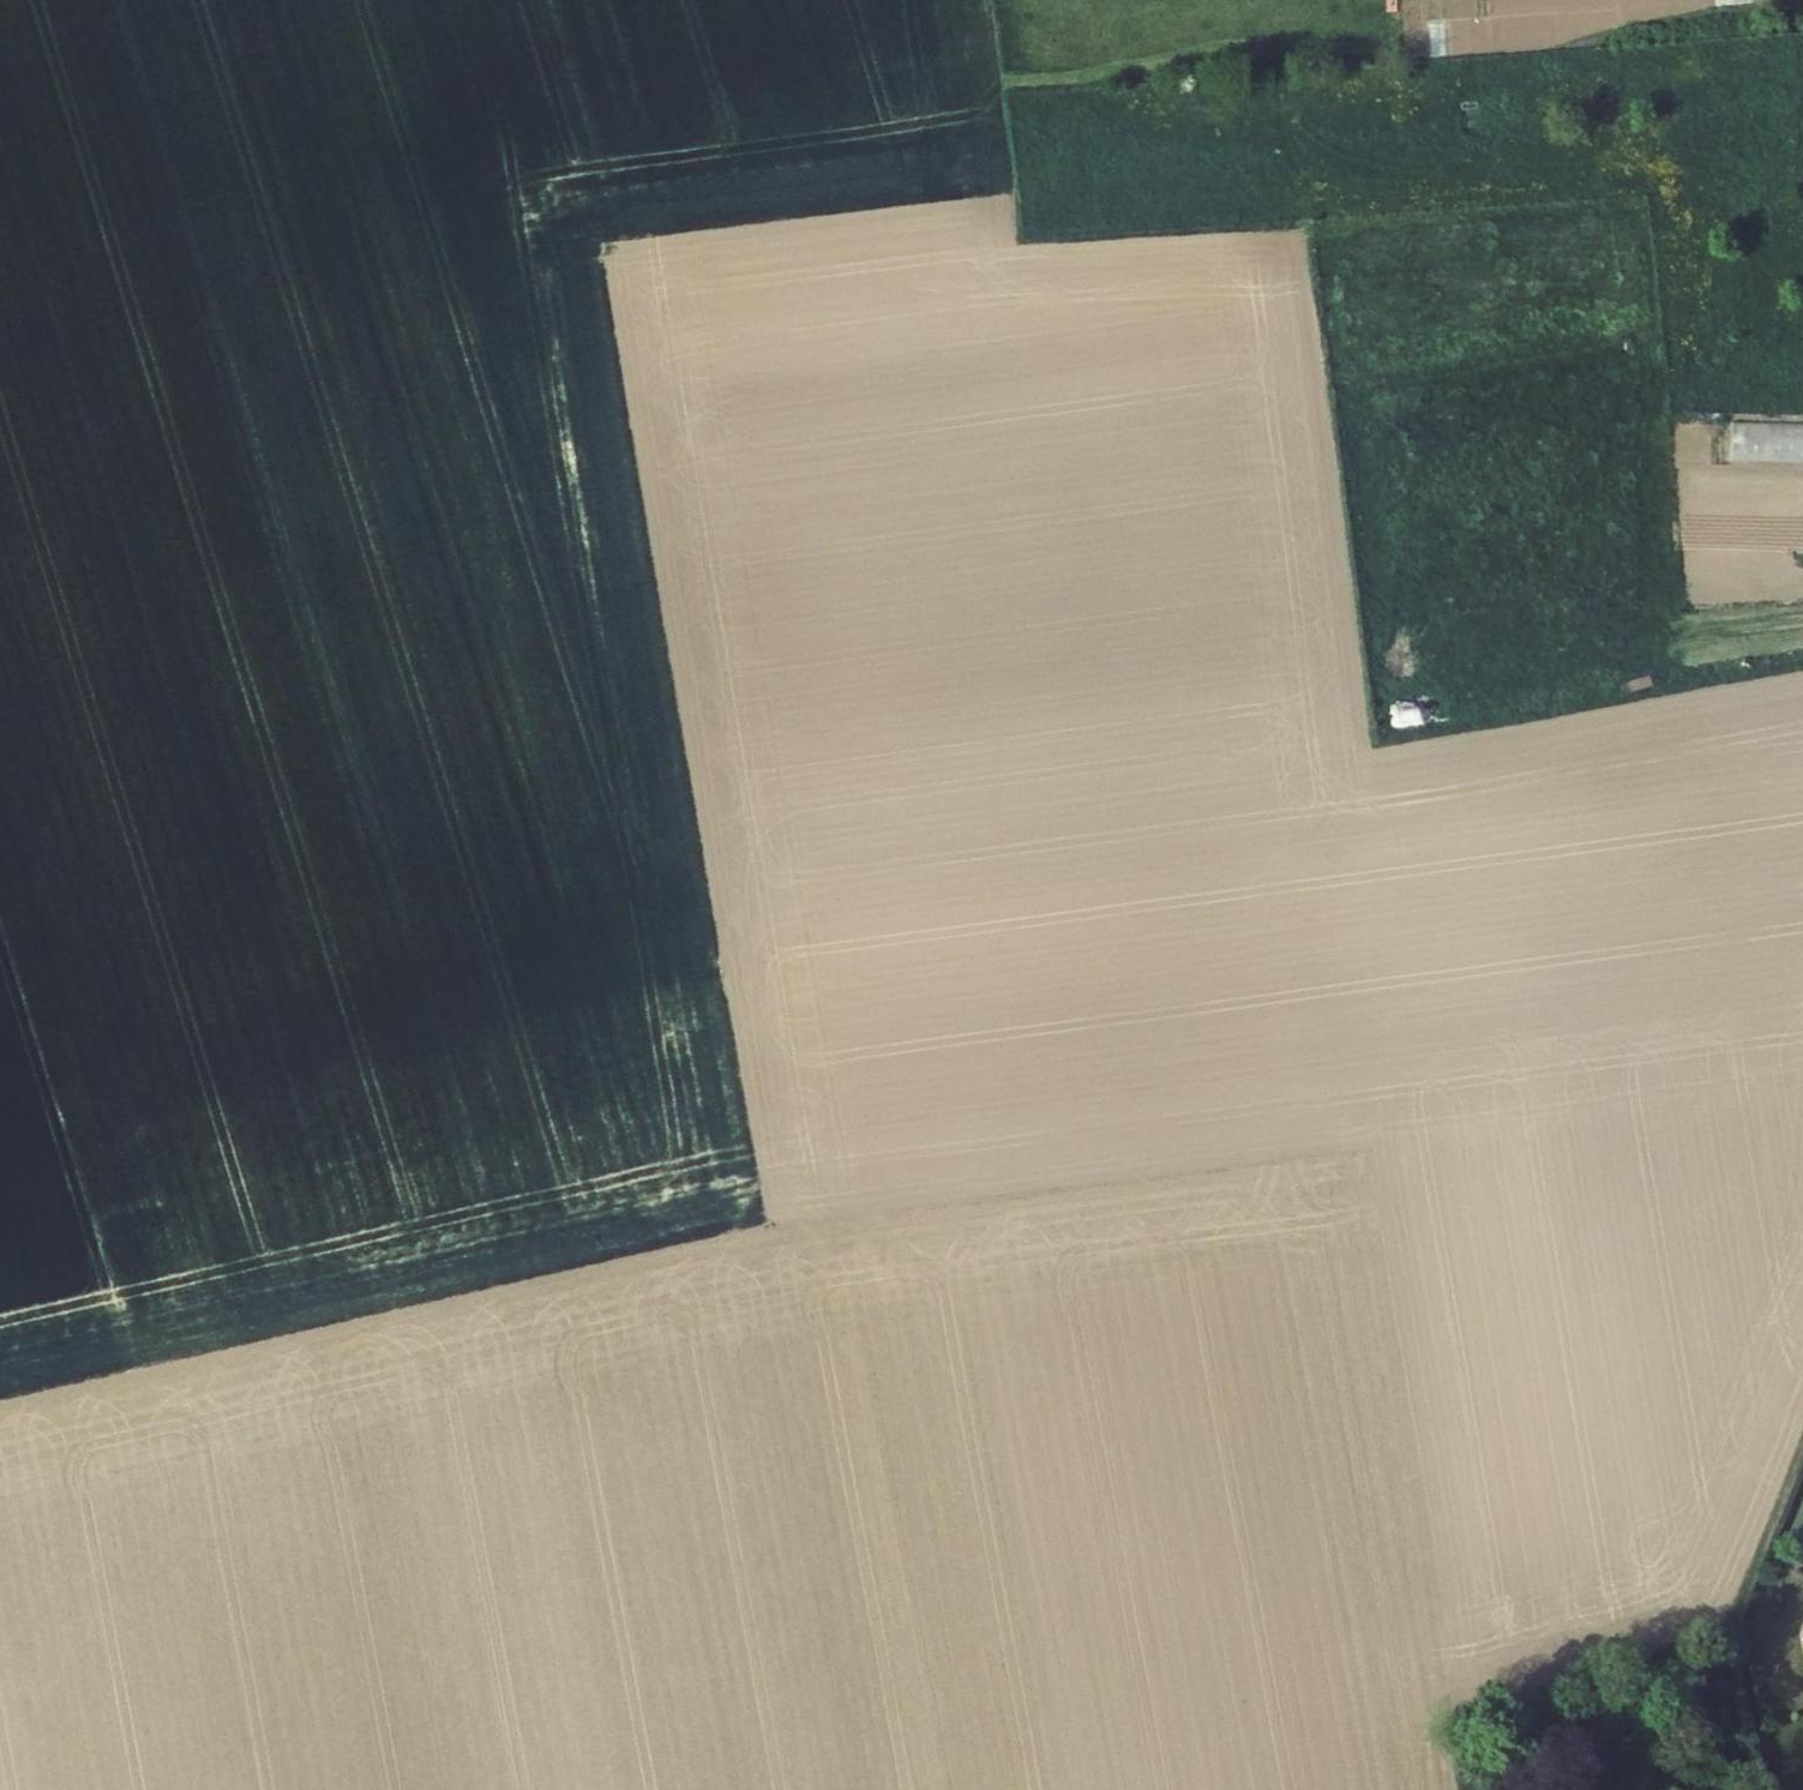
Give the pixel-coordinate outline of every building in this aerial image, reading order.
[(1756,424),(1755,458),(1802,459),(1802,425),(1756,424)]
